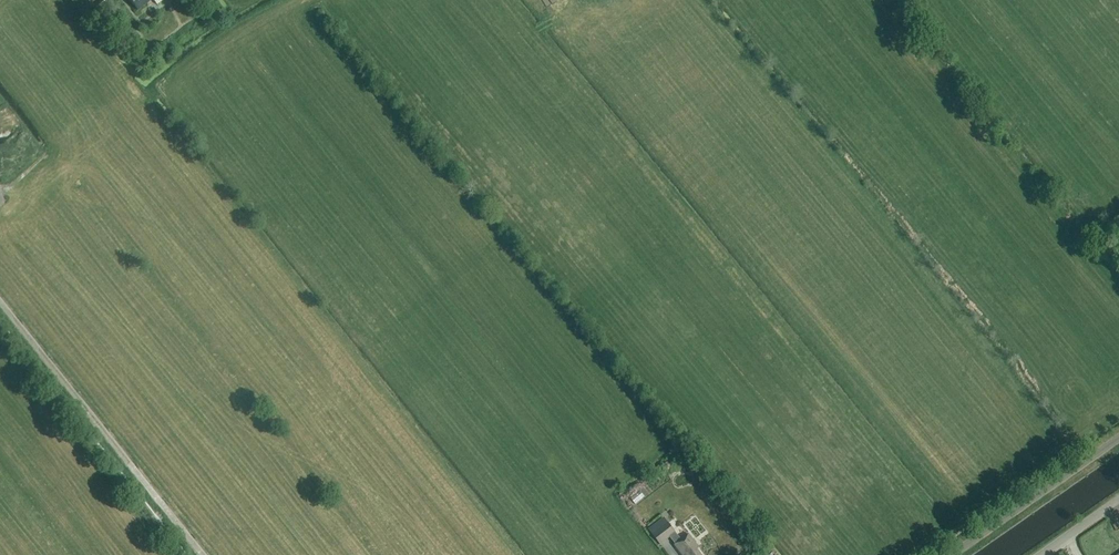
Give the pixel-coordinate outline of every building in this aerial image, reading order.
[(108,7),(103,0),(99,0),(92,5),(99,13),(108,7)] [(137,11),(151,0),(129,0),(137,11)] [(668,524),(663,518),(648,529),(660,545),(670,537),(675,544),(674,545),(682,554),(701,554),(697,550),(699,548),(688,534),(680,540),(668,524)]
